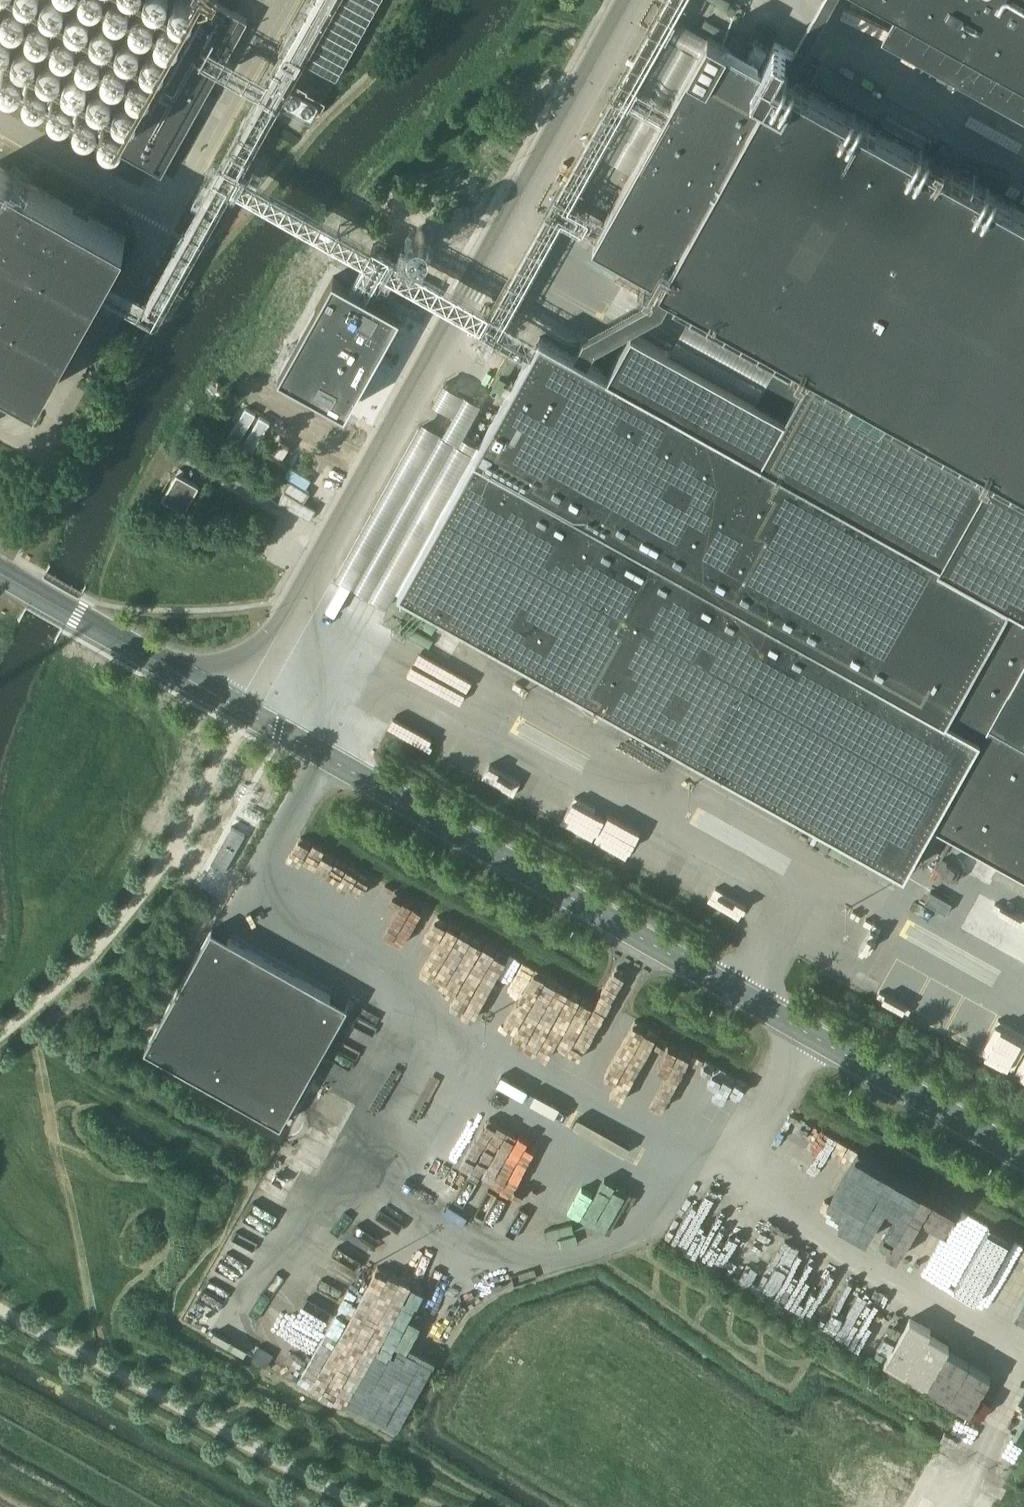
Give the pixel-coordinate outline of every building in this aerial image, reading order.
[(249,20),(214,0),(0,0),(0,82),(162,173),(249,20)] [(892,10),(1023,84),(1023,0),(873,0),(892,10)] [(540,337),(481,442),(473,457),(475,458),(402,590),(905,870),(920,842),(931,822),(1023,874),(1023,210),(791,80),(804,57),(804,56),(803,55),(794,50),(776,40),(775,40),(774,40),(773,41),(761,63),(709,34),(633,170),(594,240),(661,277),(674,285),(817,364),(808,380),(800,382),(777,369),(759,402),(672,353),(630,330),(605,373),(583,361),(570,354),(540,337)] [(39,396),(127,238),(0,168),(0,374),(39,396)] [(339,275),(284,377),(353,414),(408,313),(339,275)] [(186,514),(201,487),(178,474),(162,501),(186,514)] [(212,927),(145,1046),(281,1123),(349,1005),(212,927)]
